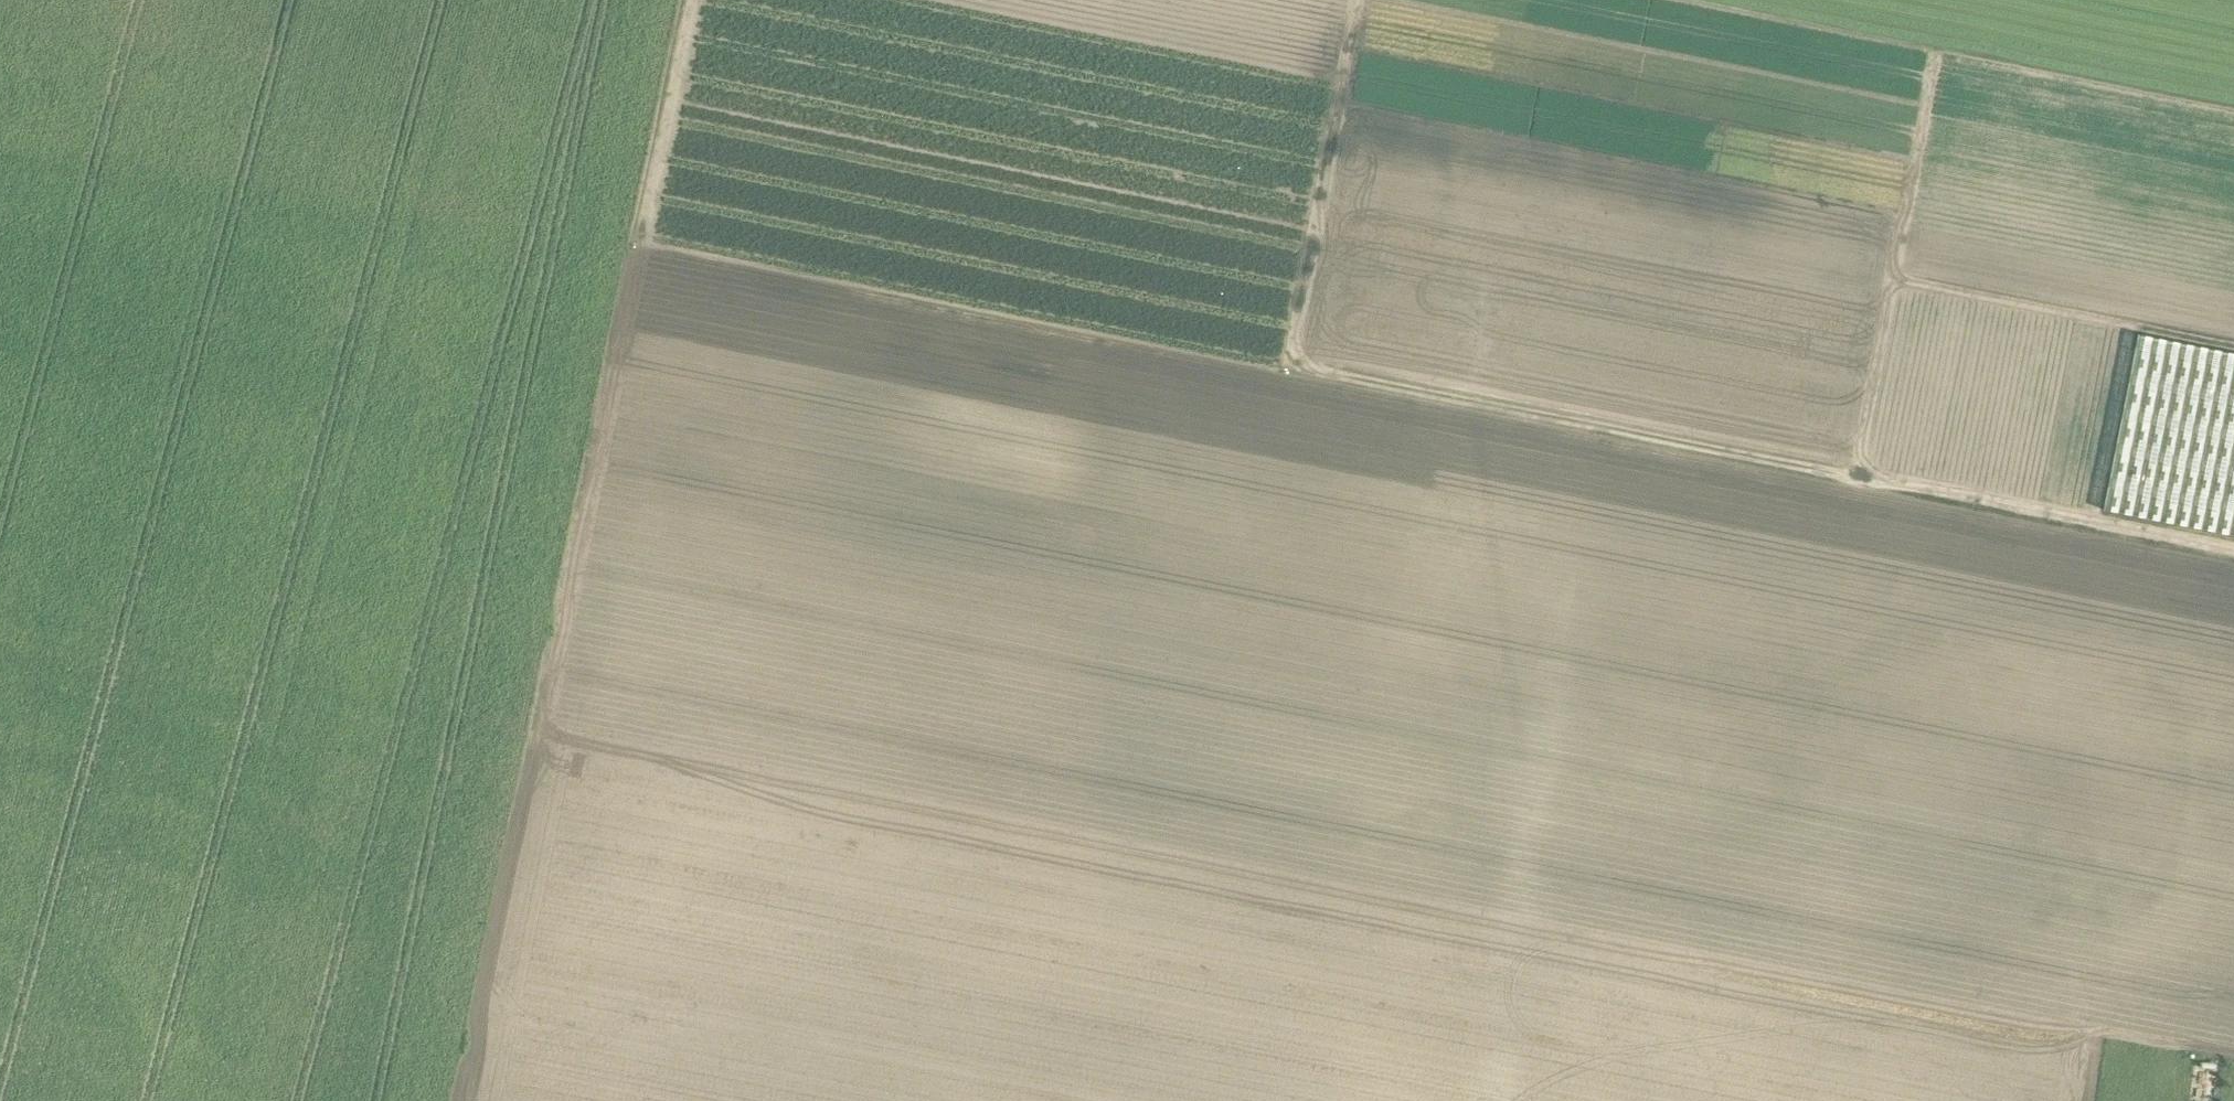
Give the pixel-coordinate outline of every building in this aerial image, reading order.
[(2233,535),(2233,354),(2139,335),(2104,509),(2233,535)]
